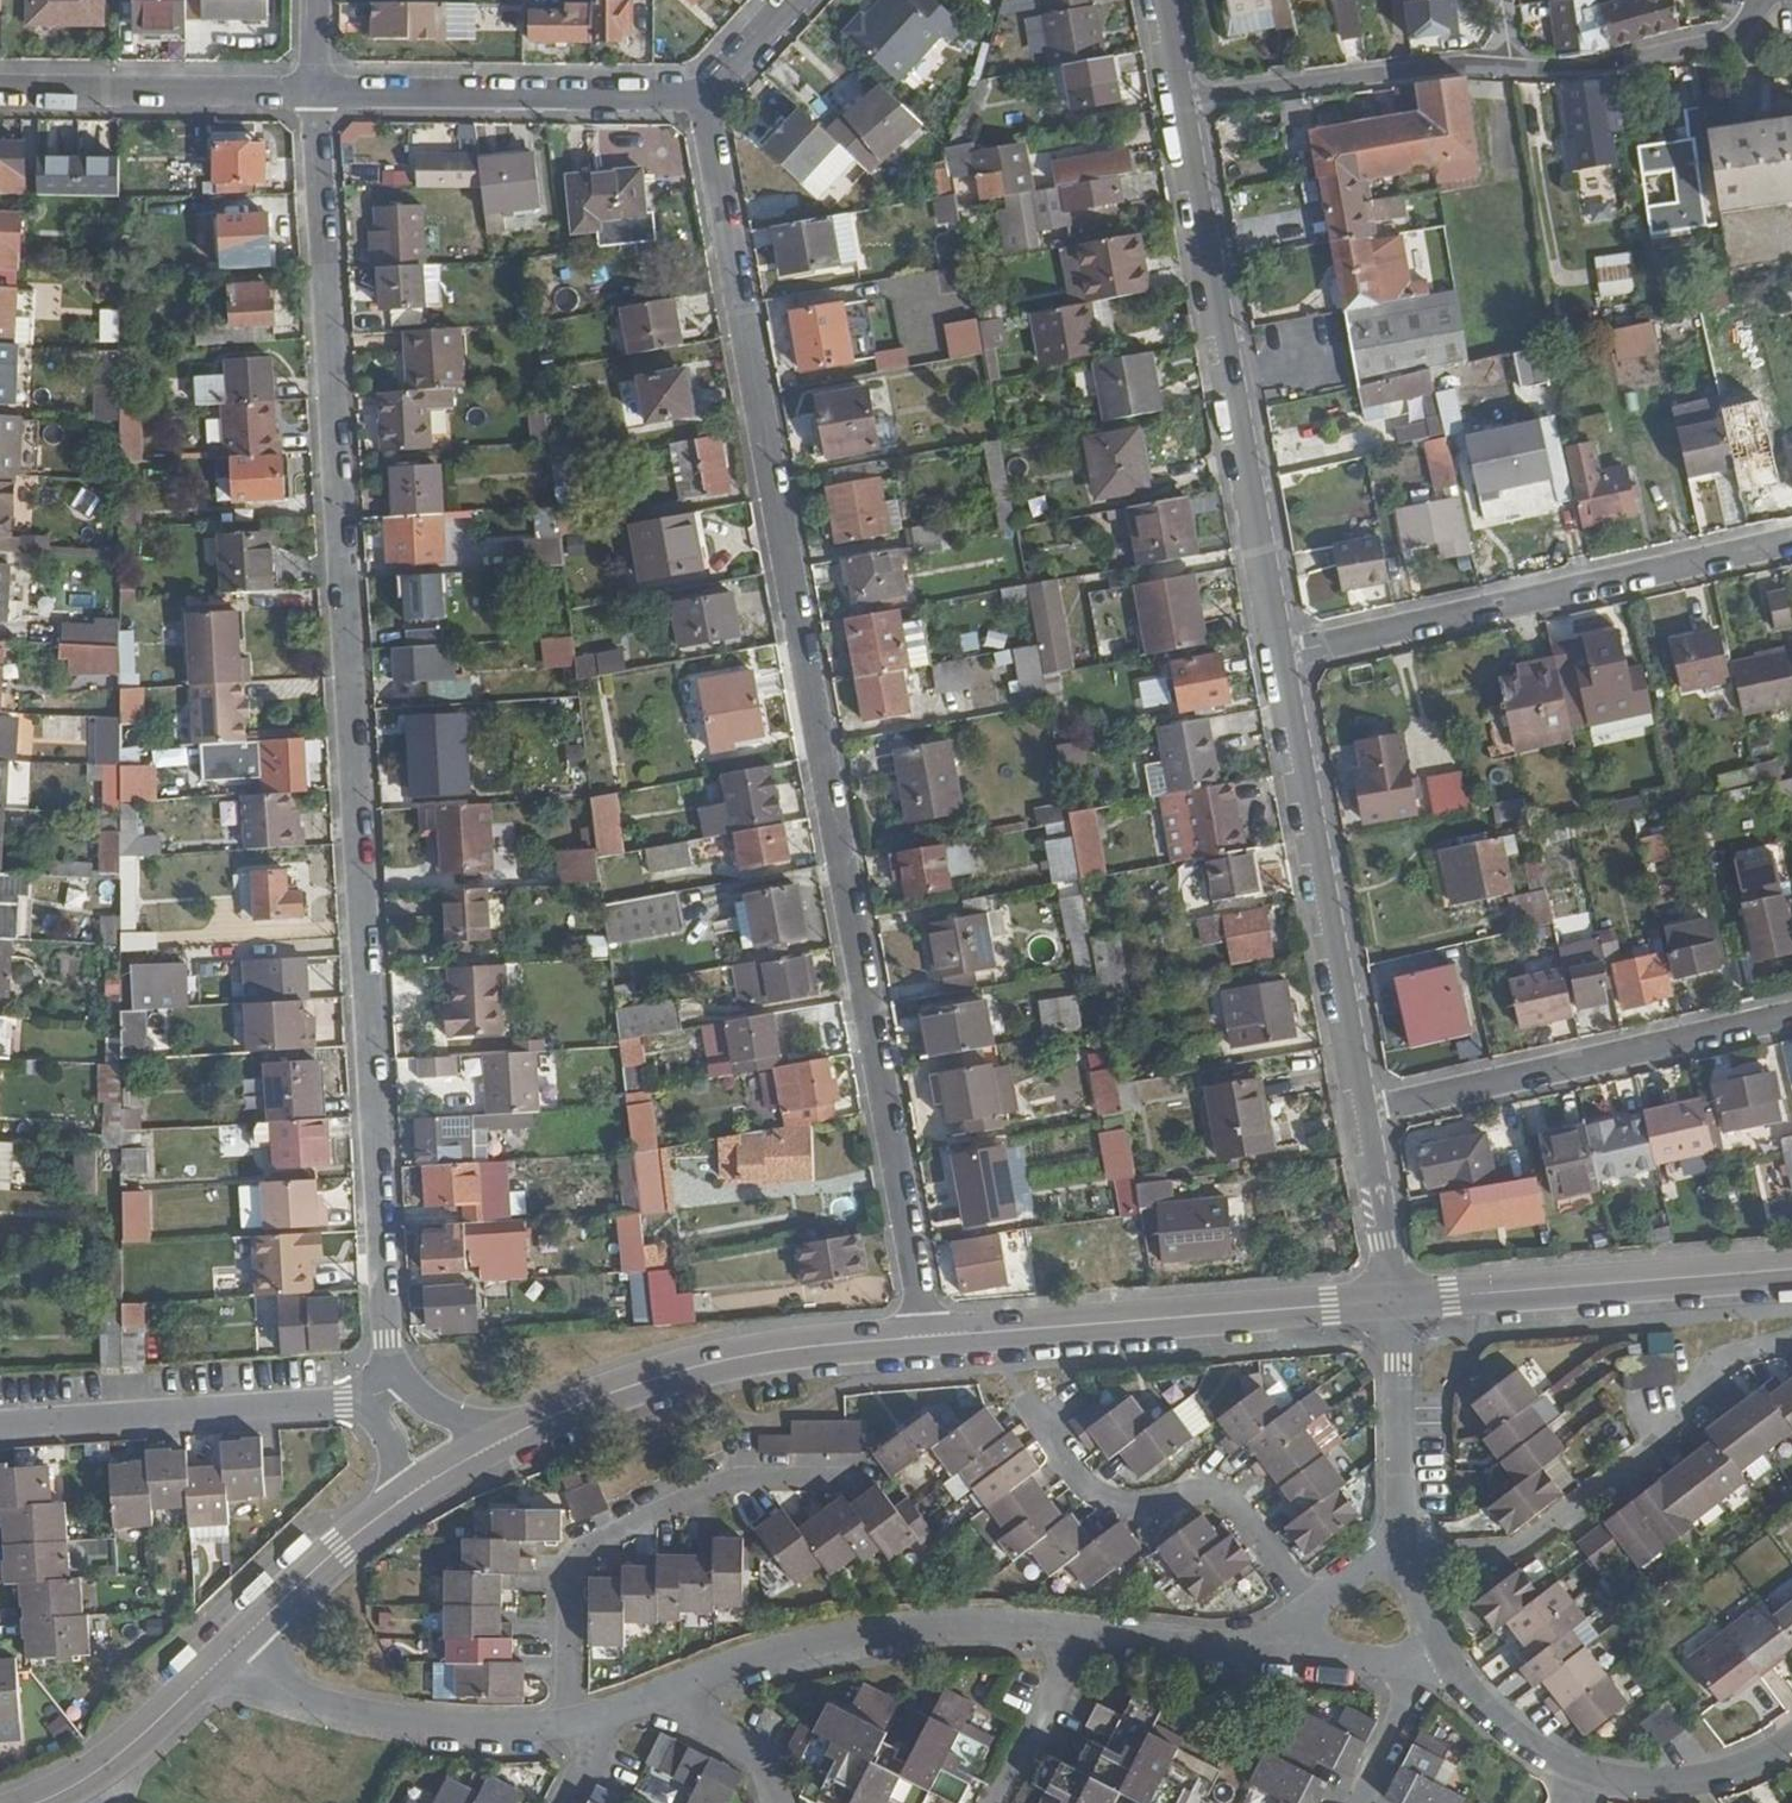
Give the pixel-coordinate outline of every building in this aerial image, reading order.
[(99,0),(55,0),(55,23),(99,22),(99,0)] [(185,0),(135,0),(134,30),(184,32),(185,0)] [(269,0),(203,0),(203,17),(269,18),(269,0)] [(632,0),(600,0),(600,37),(621,37),(621,32),(632,32),(632,0)] [(965,29),(933,0),(885,0),(872,13),(879,18),(871,25),(863,16),(847,33),(899,80),(943,33),(953,42),(965,29)] [(1097,9),(1095,8),(1094,0),(1045,0),(1048,16),(1044,17),(1053,69),(1066,67),(1106,60),(1097,9)] [(1233,24),(1281,18),(1283,35),(1298,33),(1292,0),(1230,0),(1233,24)] [(1406,5),(1416,4),(1418,21),(1436,19),(1433,2),(1446,0),(1406,0),(1406,5)] [(1596,7),(1593,0),(1568,0),(1555,2),(1563,59),(1612,52),(1596,7)] [(1679,0),(1622,0),(1596,7),(1612,52),(1682,28),(1679,0)] [(480,40),(481,2),(441,2),(390,2),(379,2),(379,38),(480,40)] [(1365,36),(1359,2),(1339,6),(1345,40),(1365,36)] [(592,38),(592,5),(567,6),(567,11),(534,11),(533,37),(592,38)] [(1119,103),(1112,59),(1106,60),(1066,67),(1073,111),(1119,103)] [(1475,158),(1465,81),(1418,86),(1422,114),(1429,113),(1436,164),(1475,158)] [(1617,159),(1614,137),(1607,81),(1565,81),(1573,137),(1567,139),(1571,165),(1617,159)] [(909,110),(879,82),(845,116),(876,144),(909,110)] [(799,178),(837,138),(830,132),(800,103),(762,142),(799,178)] [(1436,164),(1429,113),(1422,114),(1352,126),(1360,171),(1361,177),(1369,175),(1436,164)] [(1706,230),(1699,167),(1714,165),(1710,142),(1706,113),(1685,116),(1688,143),(1640,151),(1644,179),(1673,175),(1677,208),(1649,213),(1653,237),(1706,230)] [(876,144),(845,116),(830,132),(837,138),(860,160),(876,144)] [(1360,171),(1352,126),(1313,132),(1321,178),(1360,171)] [(1710,142),(1714,165),(1729,274),(1791,265),(1791,131),(1710,142)] [(1635,157),(1633,135),(1614,137),(1617,159),(1635,157)] [(22,144),(0,144),(0,198),(20,199),(22,144)] [(265,182),(264,147),(217,148),(217,200),(257,198),(256,183),(265,182)] [(1030,194),(1021,147),(978,154),(982,177),(1000,175),(1004,198),(1030,194)] [(546,201),(539,152),(483,160),(487,187),(489,210),(546,201)] [(1131,176),(1127,153),(1063,164),(1067,188),(1119,178),(1131,176)] [(483,160),(483,157),(418,157),(417,187),(487,187),(483,160)] [(349,179),(375,183),(378,164),(352,159),(349,179)] [(121,198),(121,161),(40,160),(39,195),(121,198)] [(645,212),(641,164),(572,170),(576,228),(601,226),(600,216),(645,212)] [(378,182),(405,185),(407,172),(379,168),(378,182)] [(1378,234),(1369,175),(1361,177),(1360,171),(1321,178),(1332,238),(1378,234)] [(1070,212),(1124,203),(1119,178),(1067,188),(1030,194),(1004,198),(1006,207),(1013,206),(1017,234),(1004,236),(1006,250),(1039,244),(1038,235),(1073,228),(1070,212)] [(962,217),(957,193),(941,195),(946,219),(962,217)] [(430,263),(426,205),(378,206),(381,245),(375,245),(375,266),(383,265),(424,263),(430,263)] [(273,251),(272,222),(257,222),(257,215),(232,215),(234,252),(251,252),(252,271),(265,270),(265,251),(273,251)] [(838,261),(831,215),(777,224),(784,270),(838,261)] [(19,218),(0,217),(0,271),(17,272),(19,218)] [(1409,284),(1399,231),(1378,234),(1332,238),(1345,309),(1429,292),(1426,281),(1409,284)] [(1149,293),(1139,233),(1080,244),(1090,303),(1149,293)] [(1629,251),(1593,256),(1599,299),(1635,294),(1629,251)] [(427,322),(424,263),(383,265),(385,307),(394,306),(393,324),(427,322)] [(1335,278),(1322,279),(1325,309),(1337,308),(1335,278)] [(277,340),(276,302),(271,302),(271,285),(234,287),(235,325),(198,327),(198,345),(277,340)] [(1466,365),(1455,287),(1429,292),(1345,309),(1359,388),(1431,372),(1466,365)] [(778,297),(777,289),(767,290),(768,299),(778,297)] [(38,292),(0,290),(0,344),(18,345),(35,346),(38,292)] [(684,344),(676,297),(627,306),(634,353),(684,344)] [(854,358),(845,301),(795,309),(804,366),(854,358)] [(1105,351),(1103,338),(1096,339),(1090,303),(1035,313),(1041,342),(1034,343),(1037,362),(1105,351)] [(97,308),(97,341),(116,341),(117,308),(97,308)] [(1010,367),(1003,324),(982,327),(986,353),(989,370),(1010,367)] [(1658,343),(1654,324),(1616,333),(1620,351),(1658,343)] [(468,386),(464,327),(409,330),(413,390),(443,388),(468,386)] [(986,353),(982,327),(959,331),(964,357),(986,353)] [(194,345),(194,329),(182,337),(182,346),(194,345)] [(18,345),(0,344),(0,405),(15,406),(18,345)] [(903,345),(873,351),(876,370),(907,365),(903,345)] [(1551,384),(1543,348),(1515,354),(1523,390),(1551,384)] [(1161,412),(1151,353),(1092,363),(1103,422),(1161,412)] [(273,400),(271,357),(230,359),(232,403),(273,400)] [(696,415),(688,369),(644,375),(651,423),(696,415)] [(1447,442),(1431,372),(1359,388),(1365,422),(1380,420),(1378,407),(1423,398),(1430,431),(1400,437),(1402,452),(1434,445),(1447,442)] [(114,384),(92,385),(94,419),(116,419),(114,384)] [(436,446),(433,410),(445,409),(443,388),(413,390),(382,391),(386,449),(436,446)] [(881,446),(871,388),(821,397),(830,454),(881,446)] [(277,431),(276,400),(273,400),(232,403),(225,404),(227,457),(234,456),(252,455),(283,453),(283,431),(277,431)] [(150,443),(149,429),(140,429),(139,410),(121,411),(121,464),(140,463),(140,443),(150,443)] [(24,417),(0,416),(0,473),(11,474),(21,474),(24,417)] [(1553,480),(1541,424),(1466,439),(1478,497),(1553,480)] [(1734,470),(1724,425),(1678,433),(1688,479),(1734,470)] [(1151,488),(1140,431),(1089,439),(1095,478),(1104,476),(1107,495),(1151,488)] [(1352,453),(1384,446),(1381,432),(1349,440),(1352,453)] [(730,491),(720,435),(680,442),(690,498),(730,491)] [(1017,527),(1002,440),(987,442),(1003,529),(1017,527)] [(1457,488),(1447,442),(1434,445),(1445,491),(1457,488)] [(1324,463),(1321,445),(1292,451),(1295,470),(1324,463)] [(1636,518),(1626,473),(1599,478),(1592,448),(1566,454),(1582,528),(1636,518)] [(286,498),(284,458),(252,460),(252,455),(234,456),(236,499),(286,498)] [(578,531),(575,513),(573,514),(565,461),(554,463),(562,534),(578,531)] [(443,512),(441,464),(394,466),(396,514),(443,512)] [(11,474),(0,473),(0,552),(7,552),(11,474)] [(891,533),(881,476),(831,485),(840,541),(891,533)] [(76,489),(75,517),(93,518),(94,490),(76,489)] [(1194,557),(1185,497),(1104,512),(1104,520),(1128,517),(1136,567),(1194,557)] [(1472,555),(1462,509),(1399,518),(1406,551),(1435,546),(1452,543),(1455,558),(1472,555)] [(706,566),(702,541),(693,541),(689,511),(636,521),(645,576),(706,566)] [(446,558),(443,512),(396,514),(388,515),(389,560),(446,558)] [(467,541),(466,514),(447,514),(448,541),(467,541)] [(949,539),(946,523),(916,528),(919,544),(949,539)] [(140,598),(140,526),(121,528),(121,599),(140,598)] [(275,590),(272,532),(224,535),(227,593),(275,590)] [(1389,589),(1381,543),(1333,550),(1343,596),(1389,589)] [(566,565),(564,547),(527,549),(528,567),(566,565)] [(908,591),(901,547),(849,556),(857,600),(908,591)] [(9,563),(0,563),(0,622),(5,622),(9,563)] [(454,616),(453,595),(461,595),(460,570),(410,572),(412,618),(454,616)] [(1201,617),(1193,573),(1134,583),(1147,653),(1213,642),(1208,616),(1201,617)] [(1071,656),(1057,580),(1028,585),(1030,600),(1038,645),(1043,671),(1054,669),(1052,658),(1071,656)] [(1030,600),(1028,585),(1004,589),(1007,604),(1030,600)] [(742,633),(735,591),(678,601),(684,642),(742,633)] [(1786,595),(1768,599),(1775,633),(1791,629),(1791,625),(1786,595)] [(932,663),(925,619),(893,625),(890,609),(849,616),(860,675),(905,667),(932,663)] [(252,680),(252,655),(242,655),(239,610),(190,612),(194,684),(245,681),(252,680)] [(121,647),(121,631),(121,621),(96,620),(96,627),(64,625),(64,644),(121,647)] [(446,644),(445,620),(407,622),(408,646),(446,644)] [(134,672),(134,631),(121,631),(121,647),(121,672),(134,672)] [(1652,710),(1643,667),(1628,670),(1619,633),(1553,647),(1558,671),(1562,686),(1578,682),(1588,725),(1652,710)] [(1731,683),(1720,635),(1676,644),(1685,692),(1707,688),(1708,695),(1719,693),(1718,686),(1731,683)] [(576,652),(574,637),(564,638),(566,662),(577,662),(576,652)] [(458,693),(458,677),(436,678),(436,667),(453,667),(452,643),(446,644),(408,646),(397,646),(399,681),(429,680),(429,694),(458,693)] [(121,672),(121,647),(64,644),(58,644),(58,655),(67,655),(66,669),(121,672)] [(620,663),(617,645),(576,652),(577,662),(578,670),(620,663)] [(1049,703),(1043,671),(1038,645),(1016,649),(1025,707),(1049,703)] [(1787,652),(1734,665),(1746,717),(1791,706),(1791,676),(1787,652)] [(1227,702),(1219,656),(1173,663),(1181,710),(1227,702)] [(914,712),(905,667),(860,675),(867,720),(914,712)] [(1069,728),(1058,669),(1054,669),(1043,671),(1049,703),(1054,731),(1069,728)] [(1562,686),(1558,671),(1501,683),(1511,728),(1525,726),(1528,741),(1572,731),(1562,686)] [(760,728),(751,672),(700,680),(711,742),(733,739),(732,733),(760,728)] [(248,739),(245,681),(194,684),(197,742),(248,739)] [(142,723),(142,687),(121,688),(121,719),(121,723),(142,723)] [(467,787),(463,715),(415,717),(419,789),(467,787)] [(121,723),(121,719),(99,718),(100,766),(121,768),(121,723)] [(1220,784),(1208,718),(1159,727),(1165,762),(1147,766),(1153,797),(1185,791),(1220,784)] [(16,720),(0,719),(0,760),(5,760),(15,761),(16,720)] [(1412,778),(1403,734),(1360,743),(1366,770),(1359,771),(1369,821),(1418,811),(1417,799),(1425,797),(1421,776),(1412,778)] [(306,788),(304,735),(261,738),(262,790),(292,789),(306,788)] [(206,777),(238,771),(232,741),(200,746),(206,777)] [(1086,770),(1080,741),(1057,745),(1062,775),(1086,770)] [(954,779),(948,743),(904,749),(910,787),(954,779)] [(781,822),(769,762),(723,771),(733,831),(781,822)] [(150,797),(149,764),(132,765),(133,798),(136,798),(150,797)] [(1760,782),(1757,769),(1721,777),(1724,789),(1760,782)] [(1469,808),(1463,771),(1443,775),(1444,780),(1427,783),(1434,815),(1469,808)] [(960,810),(954,779),(910,787),(912,797),(904,798),(908,819),(960,810)] [(1246,849),(1233,782),(1220,784),(1185,791),(1188,811),(1168,814),(1177,862),(1210,856),(1246,849)] [(299,824),(298,807),(293,806),(292,789),(262,790),(244,791),(247,845),(306,842),(305,824),(299,824)] [(617,853),(609,792),(593,795),(599,847),(600,856),(617,853)] [(1530,814),(1526,795),(1495,802),(1499,820),(1530,814)] [(157,851),(157,833),(137,833),(136,798),(133,798),(121,799),(121,838),(121,853),(157,851)] [(493,865),(489,799),(424,803),(425,831),(440,832),(442,867),(493,865)] [(219,825),(237,824),(236,800),(218,801),(219,825)] [(1069,812),(1067,804),(1046,807),(1049,822),(1070,819),(1069,812)] [(1104,874),(1092,808),(1069,812),(1070,819),(1081,879),(1104,874)] [(1081,879),(1070,819),(1049,822),(1060,882),(1081,879)] [(786,858),(781,822),(733,831),(736,852),(744,851),(746,865),(786,858)] [(1670,861),(1664,834),(1644,839),(1650,866),(1670,861)] [(1513,893),(1501,836),(1446,847),(1457,905),(1513,893)] [(972,871),(967,837),(939,841),(939,845),(901,851),(908,893),(947,886),(946,875),(972,871)] [(121,853),(121,838),(102,838),(103,874),(111,874),(111,881),(121,881),(121,853)] [(691,863),(687,840),(645,848),(648,870),(691,863)] [(600,856),(599,847),(562,851),(564,878),(602,876),(600,856)] [(1258,893),(1251,849),(1246,849),(1210,856),(1217,899),(1258,893)] [(286,888),(285,869),(252,870),(253,915),(302,913),(300,887),(286,888)] [(31,875),(0,873),(0,940),(10,941),(27,942),(31,875)] [(490,936),(489,883),(446,885),(448,936),(490,936)] [(802,934),(794,884),(746,893),(754,942),(802,934)] [(1551,910),(1547,892),(1503,901),(1510,933),(1554,924),(1551,910)] [(991,965),(983,920),(981,911),(995,909),(993,894),(962,899),(965,914),(924,921),(934,974),(991,965)] [(652,932),(645,895),(605,903),(610,939),(652,932)] [(1091,936),(1084,895),(1062,898),(1069,937),(1074,937),(1079,968),(1097,965),(1091,936)] [(1692,926),(1686,898),(1659,904),(1675,978),(1717,969),(1707,924),(1692,926)] [(1791,953),(1780,900),(1745,908),(1756,960),(1791,953)] [(1270,954),(1263,907),(1203,917),(1207,945),(1228,943),(1231,960),(1270,954)] [(1570,923),(1566,907),(1551,910),(1554,924),(1554,926),(1570,923)] [(152,947),(151,926),(121,928),(121,949),(152,947)] [(1619,954),(1614,929),(1597,932),(1599,941),(1602,957),(1619,954)] [(1120,978),(1113,946),(1122,945),(1120,931),(1091,936),(1097,965),(1102,996),(1131,991),(1128,976),(1120,978)] [(1663,946),(1660,932),(1649,934),(1653,948),(1663,946)] [(10,941),(0,940),(0,996),(6,996),(10,941)] [(1604,977),(1601,964),(1604,964),(1602,957),(1599,941),(1559,950),(1564,970),(1564,973),(1569,972),(1577,1009),(1607,1002),(1604,987),(1609,987),(1607,976),(1604,977)] [(814,988),(807,950),(733,963),(739,1002),(814,988)] [(306,997),(304,954),(245,957),(247,1000),(306,997)] [(1673,994),(1665,955),(1616,965),(1626,1009),(1643,1005),(1643,1000),(1673,994)] [(180,1004),(178,957),(131,959),(133,1007),(180,1004)] [(505,1028),(502,977),(509,977),(508,959),(451,962),(453,1007),(447,1008),(448,1032),(505,1028)] [(1465,1041),(1452,970),(1406,977),(1418,1049),(1465,1041)] [(1564,973),(1564,970),(1512,981),(1522,1028),(1574,1017),(1564,973)] [(121,999),(121,981),(106,980),(107,999),(121,999)] [(1293,1036),(1283,980),(1222,991),(1229,1028),(1264,1022),(1268,1040),(1293,1036)] [(1035,1001),(1041,1033),(1080,1024),(1073,993),(1035,1001)] [(317,1044),(316,1027),(307,1027),(306,997),(247,1000),(250,1048),(317,1044)] [(683,1026),(677,998),(618,1008),(621,1037),(641,1033),(683,1026)] [(993,1044),(986,1001),(922,1012),(930,1055),(945,1053),(979,1047),(993,1044)] [(779,1064),(770,1011),(725,1019),(735,1072),(777,1065),(779,1064)] [(643,1059),(641,1033),(621,1037),(624,1061),(643,1059)] [(537,1105),(534,1046),(484,1049),(486,1108),(537,1105)] [(1001,1126),(991,1067),(982,1068),(979,1047),(945,1053),(948,1073),(940,1075),(949,1122),(964,1119),(966,1131),(1001,1126)] [(455,1071),(453,1051),(417,1053),(418,1073),(455,1071)] [(838,1114),(828,1056),(779,1064),(777,1065),(786,1122),(813,1118),(838,1114)] [(321,1114),(319,1057),(271,1060),(273,1117),(321,1114)] [(122,1103),(122,1067),(102,1065),(102,1102),(122,1103)] [(1123,1113),(1115,1067),(1090,1070),(1098,1117),(1123,1113)] [(1783,1116),(1774,1074),(1716,1086),(1722,1114),(1744,1109),(1747,1124),(1783,1116)] [(1270,1150),(1263,1104),(1259,1080),(1207,1089),(1220,1158),(1270,1150)] [(656,1144),(651,1098),(628,1100),(634,1148),(656,1144)] [(1716,1152),(1705,1107),(1670,1115),(1668,1109),(1645,1114),(1656,1164),(1716,1152)] [(475,1158),(472,1109),(417,1113),(420,1161),(427,1161),(475,1158)] [(331,1160),(328,1114),(321,1114),(273,1117),(275,1163),(331,1160)] [(1656,1164),(1645,1114),(1625,1118),(1625,1124),(1586,1131),(1598,1182),(1658,1170),(1656,1164)] [(812,1176),(813,1118),(786,1122),(745,1129),(744,1176),(812,1176)] [(194,1138),(193,1122),(155,1124),(156,1139),(194,1138)] [(143,1171),(143,1145),(138,1145),(138,1125),(122,1126),(122,1147),(122,1173),(143,1171)] [(1586,1131),(1585,1126),(1561,1131),(1561,1137),(1542,1142),(1554,1197),(1599,1187),(1598,1182),(1586,1131)] [(1496,1185),(1487,1136),(1421,1148),(1427,1186),(1443,1184),(1444,1192),(1496,1185)] [(1783,1141),(1791,1180),(1791,1139),(1783,1141)] [(672,1210),(665,1143),(656,1144),(634,1148),(641,1206),(641,1213),(672,1210)] [(122,1173),(122,1147),(98,1148),(97,1173),(122,1173)] [(1010,1215),(1000,1151),(979,1155),(978,1150),(955,1154),(966,1222),(1010,1215)] [(632,1174),(631,1154),(621,1154),(622,1174),(632,1174)] [(510,1215),(508,1156),(475,1158),(427,1161),(430,1201),(469,1199),(469,1218),(510,1215)] [(328,1220),(327,1200),(317,1200),(316,1174),(264,1177),(267,1223),(328,1220)] [(1547,1222),(1538,1179),(1496,1185),(1444,1192),(1449,1230),(1496,1225),(1495,1218),(1503,1217),(1504,1228),(1547,1222)] [(1227,1257),(1225,1201),(1174,1202),(1172,1180),(1136,1184),(1140,1204),(1160,1204),(1164,1260),(1227,1257)] [(118,1191),(120,1244),(150,1242),(147,1189),(118,1191)] [(641,1213),(641,1206),(617,1208),(619,1267),(647,1265),(641,1213)] [(523,1274),(521,1215),(510,1215),(469,1218),(446,1220),(447,1231),(421,1232),(423,1268),(465,1266),(464,1232),(469,1232),(470,1252),(482,1252),(482,1276),(523,1274)] [(1154,1284),(1142,1215),(1123,1217),(1134,1275),(1125,1276),(1127,1286),(1154,1284)] [(318,1264),(317,1229),(236,1233),(238,1268),(258,1268),(259,1295),(282,1293),(312,1291),(311,1265),(318,1264)] [(863,1270),(857,1231),(796,1241),(803,1280),(863,1270)] [(1008,1286),(1000,1235),(953,1240),(961,1291),(1008,1286)] [(122,1304),(122,1251),(101,1249),(101,1303),(122,1304)] [(477,1326),(475,1281),(428,1284),(430,1323),(449,1322),(449,1328),(477,1326)] [(339,1346),(337,1296),(313,1296),(312,1291),(282,1293),(286,1348),(339,1346)] [(677,1321),(674,1295),(651,1297),(652,1303),(654,1322),(677,1321)] [(122,1365),(122,1304),(101,1303),(102,1366),(122,1365)] [(142,1363),(142,1303),(122,1304),(122,1365),(142,1363)] [(654,1322),(652,1303),(606,1307),(607,1326),(654,1322)] [(1679,1384),(1677,1350),(1662,1351),(1663,1384),(1679,1384)] [(1663,1384),(1662,1351),(1645,1352),(1646,1385),(1663,1384)] [(1646,1385),(1645,1352),(1628,1353),(1629,1386),(1646,1385)] [(1545,1392),(1524,1365),(1502,1381),(1478,1401),(1498,1429),(1536,1400),(1545,1392)] [(1781,1385),(1774,1377),(1763,1386),(1791,1424),(1791,1377),(1781,1385)] [(1763,1386),(1748,1397),(1741,1389),(1728,1397),(1768,1449),(1791,1430),(1791,1424),(1763,1386)] [(1287,1415),(1266,1388),(1221,1421),(1231,1434),(1222,1442),(1232,1455),(1250,1442),(1287,1415)] [(1309,1430),(1335,1410),(1320,1391),(1287,1415),(1250,1442),(1266,1463),(1309,1430)] [(1768,1449),(1728,1397),(1715,1407),(1723,1418),(1706,1431),(1739,1472),(1768,1449)] [(1157,1428),(1136,1398),(1112,1414),(1084,1436),(1094,1450),(1104,1443),(1115,1458),(1123,1452),(1157,1428)] [(1505,1459),(1553,1422),(1536,1400),(1498,1429),(1489,1436),(1505,1459)] [(1084,1436),(1112,1414),(1104,1402),(1075,1424),(1084,1436)] [(969,1468),(1012,1436),(989,1406),(947,1437),(939,1443),(962,1473),(969,1468)] [(939,1443),(947,1437),(928,1412),(874,1451),(893,1477),(939,1443)] [(1143,1479),(1196,1440),(1177,1414),(1157,1428),(1123,1452),(1143,1479)] [(844,1451),(843,1418),(827,1419),(829,1451),(844,1451)] [(862,1451),(861,1418),(843,1418),(844,1451),(862,1451)] [(811,1451),(810,1419),(793,1420),(793,1435),(793,1451),(811,1451)] [(829,1451),(827,1419),(810,1419),(811,1451),(829,1451)] [(1544,1464),(1570,1445),(1553,1422),(1505,1459),(1523,1480),(1544,1464)] [(1284,1489),(1329,1456),(1309,1430),(1266,1463),(1256,1470),(1265,1481),(1274,1476),(1284,1489)] [(1739,1472),(1706,1431),(1696,1440),(1702,1449),(1686,1459),(1718,1500),(1745,1479),(1739,1472)] [(982,1485),(1031,1451),(1017,1433),(1012,1436),(969,1468),(982,1485)] [(793,1451),(793,1435),(761,1435),(761,1451),(793,1451)] [(286,1493),(284,1455),(264,1456),(263,1436),(245,1437),(245,1440),(224,1441),(226,1465),(229,1502),(250,1500),(249,1496),(286,1493)] [(189,1467),(188,1450),(173,1451),(173,1447),(150,1448),(151,1461),(154,1508),(192,1506),(189,1467)] [(1686,1459),(1680,1450),(1668,1460),(1674,1469),(1658,1481),(1691,1521),(1718,1500),(1686,1459)] [(995,1503),(1043,1466),(1031,1451),(982,1485),(995,1503)] [(1341,1488),(1349,1483),(1329,1456),(1284,1489),(1294,1502),(1285,1510),(1295,1523),(1341,1488)] [(154,1508),(151,1461),(113,1463),(117,1528),(155,1526),(154,1508)] [(1513,1532),(1567,1492),(1544,1464),(1523,1480),(1493,1503),(1513,1532)] [(229,1502),(226,1465),(189,1467),(192,1506),(193,1525),(230,1523),(229,1502)] [(1057,1500),(1047,1486),(1054,1481),(1043,1466),(995,1503),(1016,1531),(1057,1500)] [(50,1467),(0,1470),(0,1506),(4,1506),(52,1503),(50,1467)] [(611,1509),(598,1479),(582,1485),(595,1516),(611,1509)] [(1691,1521),(1658,1481),(1633,1500),(1668,1546),(1695,1527),(1691,1521)] [(595,1516),(582,1485),(565,1493),(578,1523),(595,1516)] [(936,1534),(909,1499),(896,1508),(880,1486),(853,1505),(883,1547),(892,1559),(918,1537),(923,1544),(936,1534)] [(1306,1555),(1361,1514),(1341,1488),(1295,1523),(1287,1528),(1306,1555)] [(883,1547),(853,1505),(845,1494),(826,1508),(859,1552),(865,1560),(883,1547)] [(1071,1519),(1057,1500),(1016,1531),(1030,1548),(1071,1519)] [(1668,1546),(1633,1500),(1607,1521),(1628,1549),(1642,1566),(1668,1546)] [(71,1540),(68,1502),(52,1503),(4,1506),(5,1521),(8,1522),(9,1543),(71,1540)] [(794,1518),(786,1507),(758,1528),(797,1581),(825,1561),(794,1518)] [(859,1552),(826,1508),(812,1518),(805,1509),(794,1518),(825,1561),(832,1571),(859,1552)] [(984,1509),(973,1516),(989,1540),(1000,1532),(984,1509)] [(562,1540),(561,1511),(495,1510),(495,1539),(522,1539),(562,1540)] [(1182,1574),(1234,1536),(1224,1522),(1217,1527),(1206,1513),(1161,1547),(1182,1574)] [(1071,1562),(1106,1536),(1096,1523),(1087,1528),(1077,1514),(1071,1519),(1030,1548),(1051,1576),(1071,1562)] [(1628,1549),(1607,1521),(1594,1531),(1614,1560),(1628,1549)] [(1090,1588),(1143,1549),(1124,1523),(1106,1536),(1071,1562),(1090,1588)] [(1614,1560),(1594,1531),(1581,1540),(1602,1569),(1614,1560)] [(1202,1601),(1254,1563),(1234,1536),(1182,1574),(1202,1601)] [(531,1572),(531,1558),(522,1558),(522,1539),(495,1539),(466,1538),(465,1571),(513,1572),(531,1572)] [(743,1603),(743,1538),(715,1539),(715,1545),(714,1603),(743,1603)] [(74,1578),(71,1540),(9,1543),(12,1582),(27,1581),(74,1578)] [(714,1603),(715,1545),(699,1545),(699,1557),(681,1557),(681,1610),(714,1610),(714,1603)] [(1028,1579),(1040,1573),(1027,1549),(1015,1555),(1028,1579)] [(658,1620),(659,1556),(643,1556),(643,1567),(625,1567),(624,1578),(624,1624),(658,1625),(658,1620)] [(681,1610),(681,1557),(659,1556),(658,1620),(681,1620),(681,1610)] [(1511,1619),(1546,1593),(1526,1566),(1479,1602),(1499,1628),(1511,1619)] [(503,1606),(502,1590),(512,1590),(513,1572),(465,1571),(447,1571),(447,1605),(503,1606)] [(85,1615),(82,1577),(74,1578),(27,1581),(29,1619),(85,1615)] [(624,1624),(624,1578),(592,1578),(591,1645),(624,1645),(624,1624)] [(1525,1638),(1577,1598),(1563,1580),(1546,1593),(1511,1619),(1525,1638)] [(1791,1642),(1791,1629),(1778,1611),(1767,1597),(1727,1627),(1762,1674),(1782,1658),(1778,1653),(1791,1642)] [(1577,1598),(1525,1638),(1538,1655),(1575,1627),(1589,1616),(1577,1598)] [(1778,1611),(1791,1629),(1791,1601),(1778,1611)] [(513,1639),(513,1624),(502,1624),(503,1606),(447,1605),(446,1638),(450,1638),(513,1639)] [(94,1654),(91,1615),(85,1615),(29,1619),(32,1658),(94,1654)] [(1762,1674),(1727,1627),(1712,1638),(1701,1624),(1679,1641),(1721,1697),(1739,1683),(1743,1689),(1762,1674)] [(1549,1675),(1589,1645),(1575,1627),(1538,1655),(1525,1665),(1539,1683),(1549,1675)] [(513,1662),(513,1639),(450,1638),(449,1661),(459,1661),(513,1662)] [(1609,1672),(1589,1645),(1549,1675),(1561,1690),(1550,1699),(1558,1710),(1609,1672)] [(21,1678),(19,1659),(0,1661),(0,1724),(24,1722),(21,1678)] [(524,1696),(524,1662),(513,1662),(459,1661),(458,1696),(524,1696)] [(1632,1702),(1609,1672),(1558,1710),(1567,1722),(1579,1715),(1592,1732),(1632,1702)] [(989,1790),(976,1782),(997,1737),(969,1722),(977,1706),(943,1690),(897,1779),(871,1765),(904,1698),(865,1678),(846,1714),(830,1706),(815,1734),(803,1729),(788,1758),(811,1770),(797,1794),(815,1802),(982,1802),(989,1790)] [(1115,1797),(1128,1802),(1213,1802),(1205,1798),(1219,1770),(1176,1748),(1182,1736),(1150,1720),(1159,1703),(1136,1691),(1107,1743),(1092,1737),(1078,1763),(1054,1751),(1035,1784),(1048,1790),(1042,1802),(1112,1802),(1115,1797)] [(1693,1724),(1672,1699),(1659,1709),(1679,1735),(1693,1724)] [(1328,1791),(1306,1780),(1313,1766),(1348,1783),(1362,1758),(1378,1729),(1329,1703),(1318,1725),(1300,1717),(1275,1764),(1263,1758),(1245,1791),(1263,1800),(1262,1802),(1322,1802),(1328,1791)] [(1103,1732),(1111,1714),(1094,1706),(1086,1724),(1103,1732)] [(1679,1735),(1659,1709),(1645,1721),(1664,1746),(1679,1735)] [(1468,1801),(1448,1790),(1466,1754),(1424,1732),(1400,1777),(1386,1802),(1467,1802),(1468,1801)] [(659,1772),(675,1740),(661,1733),(645,1764),(659,1772)] [(740,1775),(675,1740),(659,1772),(694,1791),(687,1802),(725,1802),(740,1775)] [(520,1792),(486,1775),(477,1793),(447,1778),(435,1802),(514,1802),(520,1792)] [(596,1790),(589,1802),(622,1802),(596,1790)]
